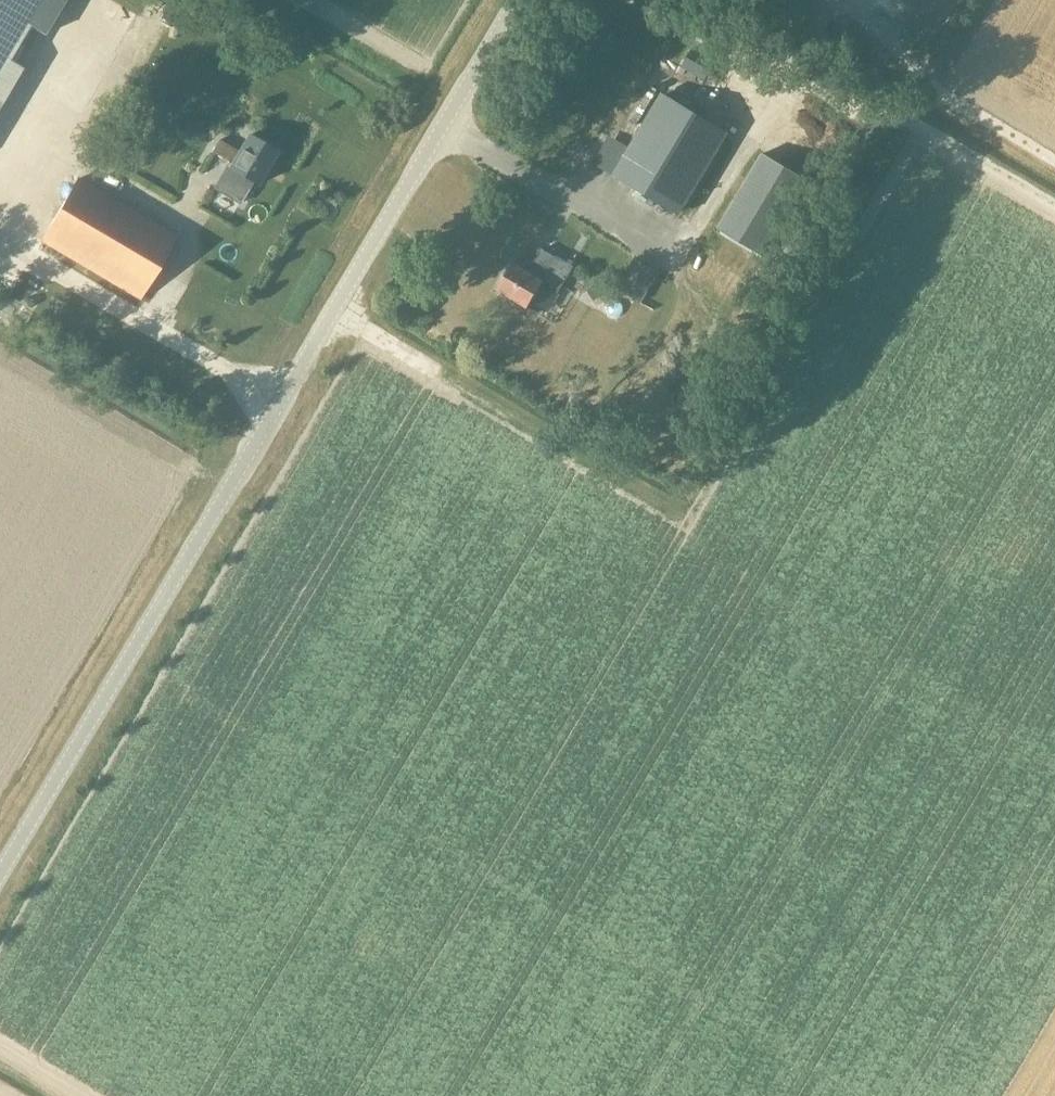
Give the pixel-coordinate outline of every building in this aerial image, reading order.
[(23,68),(9,60),(29,25),(45,35),(65,0),(0,0),(0,107),(23,68)] [(662,94),(613,176),(675,213),(724,131),(662,94)] [(222,142),(214,153),(228,162),(230,163),(228,166),(227,165),(218,180),(243,195),(240,202),(241,202),(253,182),(255,183),(274,151),(247,135),(237,151),(222,142)] [(762,255),(806,179),(760,152),(716,227),(762,255)] [(138,297),(174,235),(76,178),(40,240),(138,297)] [(496,289),(527,307),(542,279),(558,289),(572,264),(555,254),(554,256),(539,248),(526,271),(511,262),(496,289)] [(632,257),(616,287),(641,302),(658,272),(632,257)]
